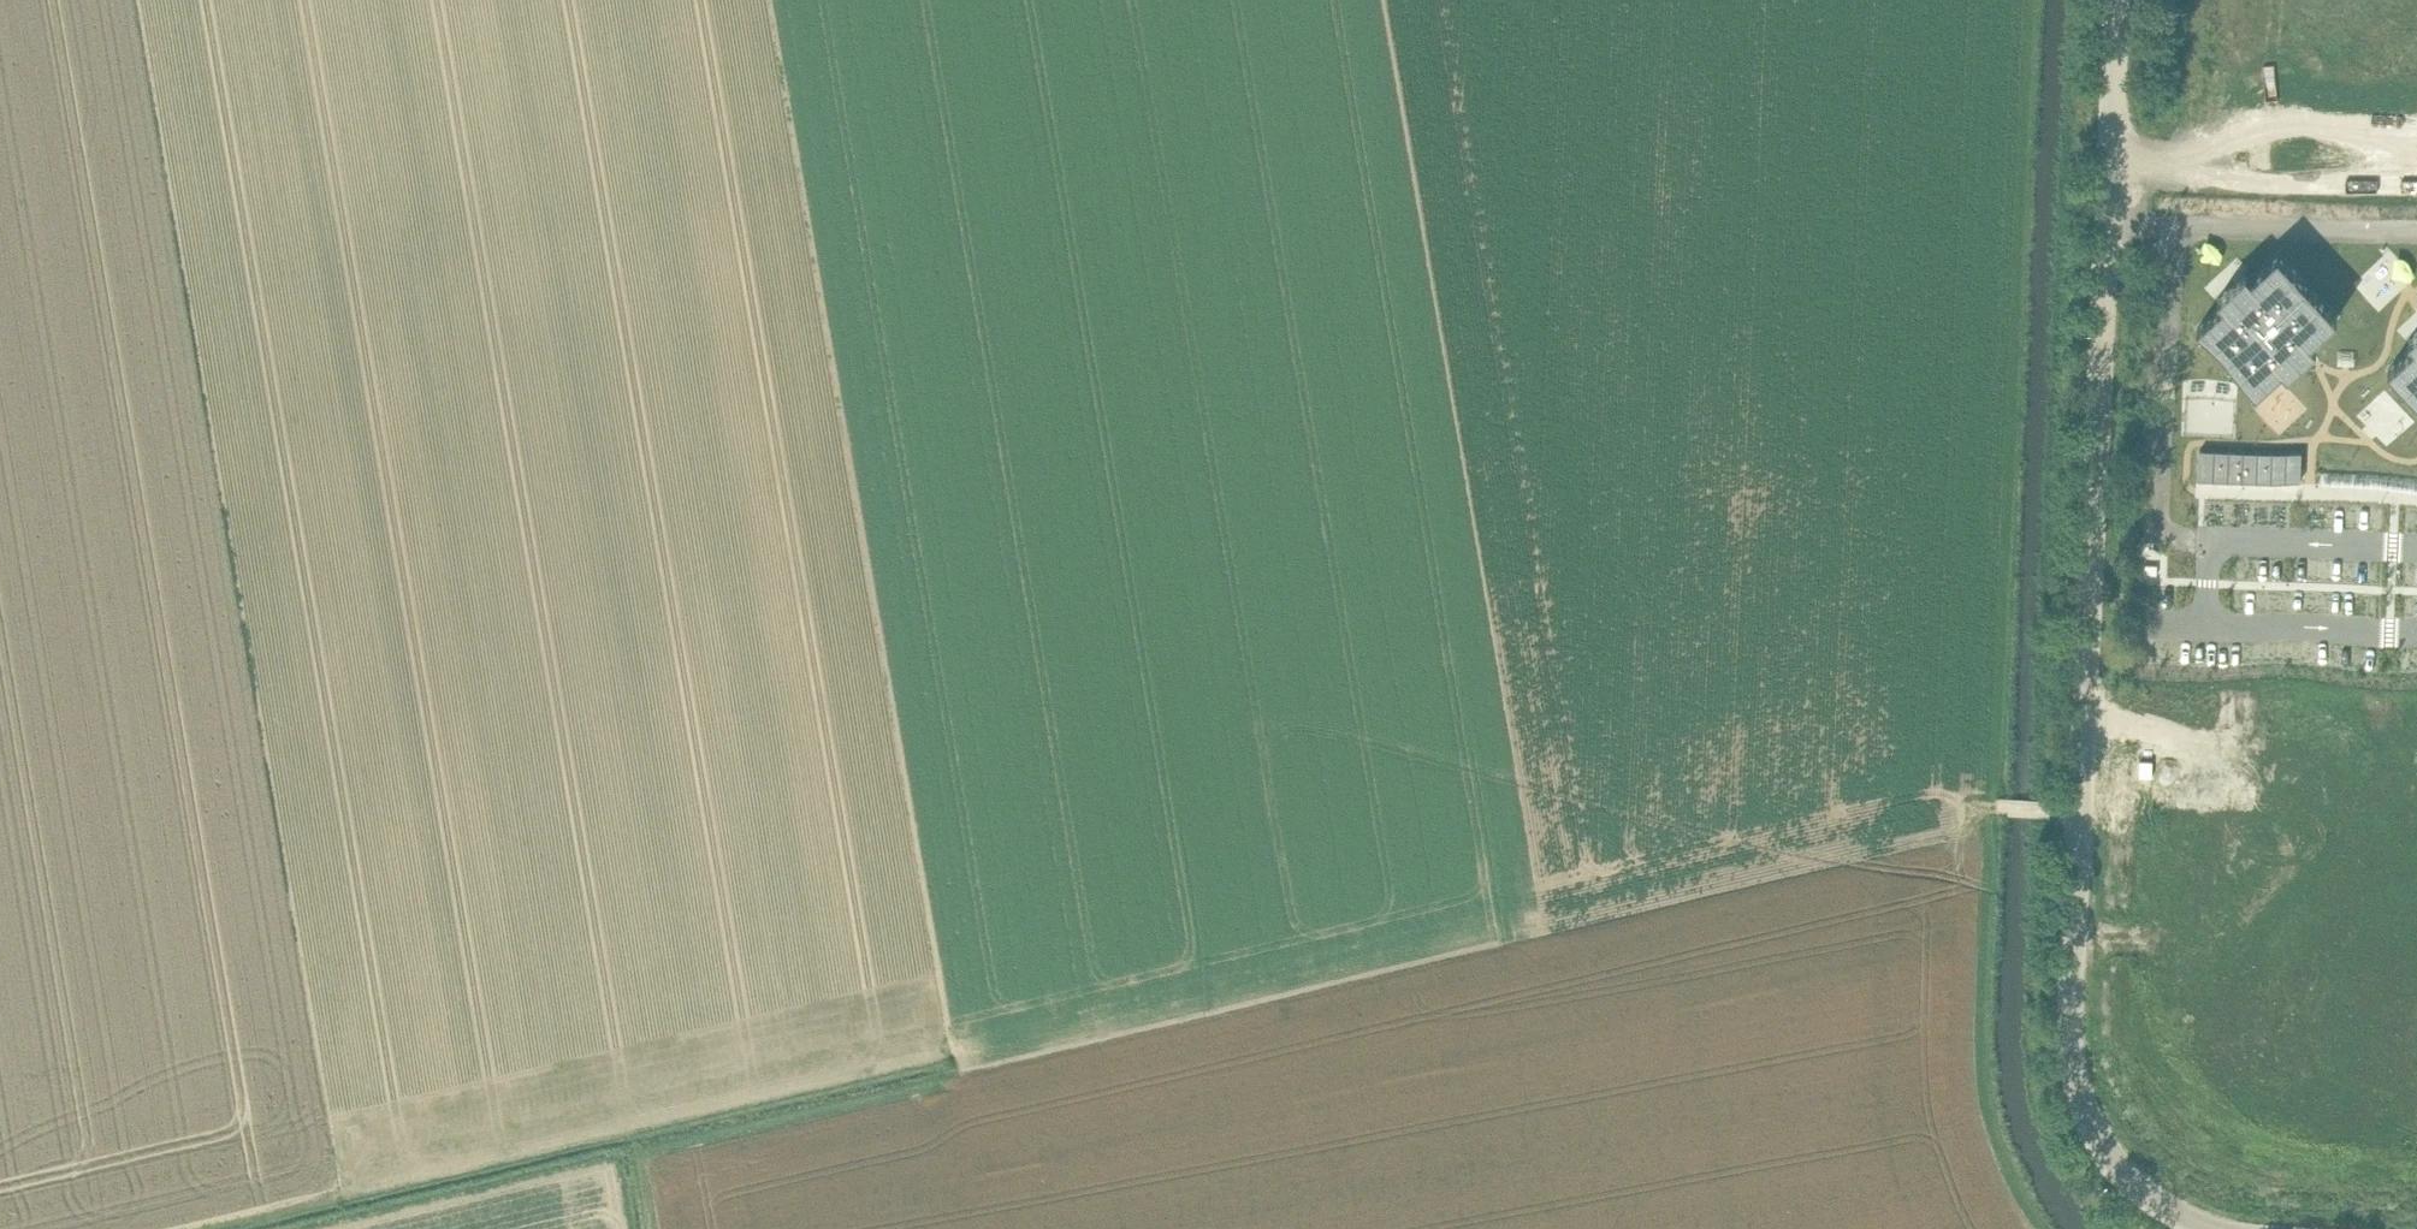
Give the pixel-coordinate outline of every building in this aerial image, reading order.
[(2371,168),(2370,180),(2397,182),(2397,170),(2371,168)] [(2224,303),(2197,327),(2205,336),(2256,391),(2282,367),(2288,373),(2317,347),(2311,340),(2337,316),(2280,253),(2252,277),(2247,270),(2218,297),(2224,303)] [(2388,368),(2416,399),(2416,330),(2409,337),(2415,344),(2405,352),(2388,368)] [(2352,423),(2342,397),(2316,407),(2326,433),(2352,423)] [(2408,403),(2386,404),(2386,428),(2408,428),(2408,403)] [(2200,449),(2199,479),(2300,482),(2301,453),(2200,449)] [(2228,995),(2244,1003),(2251,989),(2235,981),(2228,995)]
